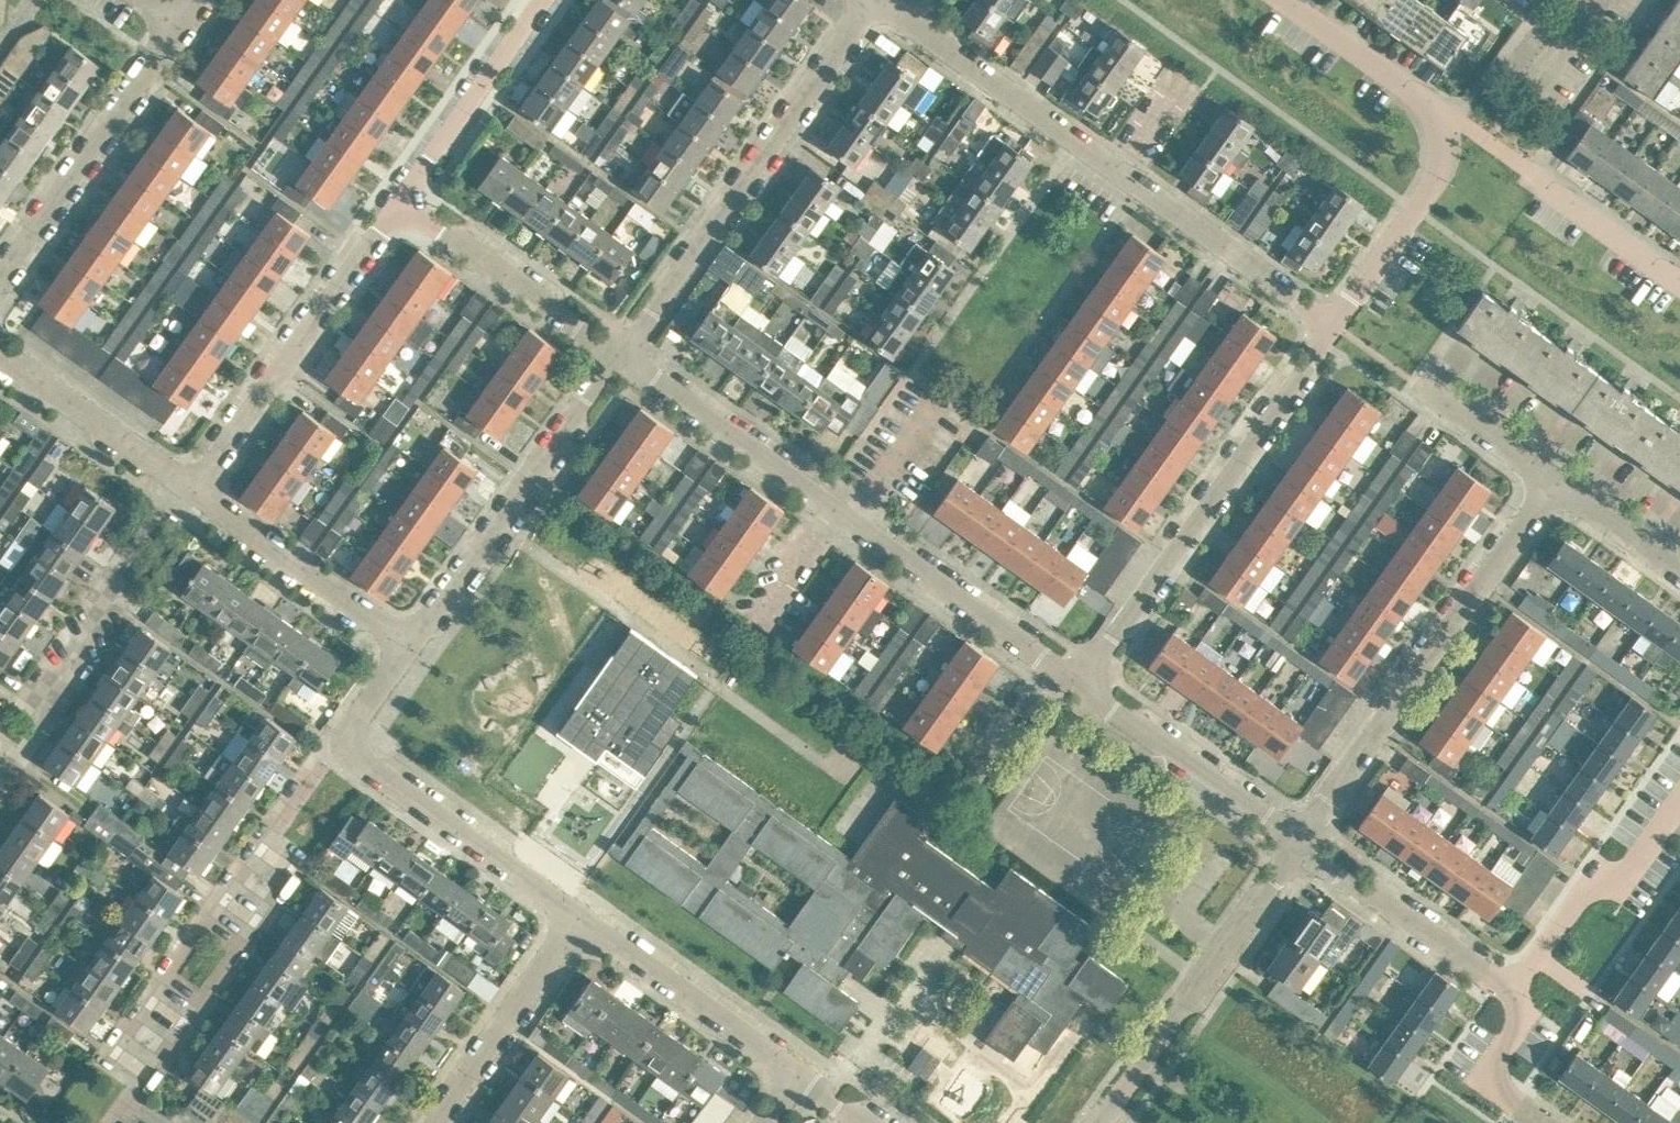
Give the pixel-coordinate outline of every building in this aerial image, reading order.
[(5,23),(6,3),(8,0),(0,0),(0,23),(5,23)] [(267,0),(256,0),(244,16),(277,40),(292,18),(267,0)] [(292,18),(305,0),(267,0),(292,18)] [(360,3),(356,0),(350,0),(337,18),(345,24),(360,3)] [(383,0),(370,0),(366,5),(375,11),(383,0)] [(469,13),(451,0),(428,0),(421,11),(453,34),(469,13)] [(478,0),(451,0),(469,13),(478,0)] [(604,0),(598,0),(584,19),(615,41),(622,31),(631,38),(640,26),(604,0)] [(640,26),(649,14),(639,7),(644,0),(604,0),(640,26)] [(682,10),(690,16),(701,2),(698,0),(690,0),(682,10)] [(765,4),(796,26),(812,3),(808,0),(760,0),(765,4)] [(985,0),(975,0),(963,17),(975,26),(969,35),(992,52),(1015,21),(985,0)] [(1015,21),(1030,0),(985,0),(1015,21)] [(1076,0),(1064,0),(1059,7),(1067,13),(1076,0)] [(1085,5),(1077,0),(1076,0),(1067,13),(1075,19),(1085,5)] [(1395,0),(1361,0),(1357,6),(1379,21),(1395,0)] [(1425,4),(1420,0),(1395,0),(1379,21),(1401,37),(1425,4)] [(1457,5),(1470,14),(1480,0),(1460,0),(1457,5)] [(1670,10),(1679,17),(1679,0),(1678,0),(1670,10)] [(796,26),(765,4),(750,26),(780,47),(796,26)] [(1423,52),(1447,19),(1425,4),(1401,37),(1423,52)] [(359,32),(375,11),(366,5),(351,27),(359,32)] [(1457,5),(1447,19),(1423,52),(1446,69),(1446,67),(1463,42),(1478,53),(1493,30),(1470,14),(1457,5)] [(714,12),(707,6),(696,21),(704,26),(714,12)] [(679,32),(690,16),(682,10),(671,26),(679,32)] [(1670,10),(1655,32),(1679,50),(1679,17),(1670,10)] [(438,56),(453,34),(421,11),(405,33),(438,56)] [(277,40),(244,16),(229,38),(262,61),(277,40)] [(330,45),(345,24),(337,18),(322,39),(330,45)] [(615,41),(584,19),(568,41),(599,63),(615,41)] [(693,42),(704,26),(696,21),(685,36),(693,42)] [(1040,23),(1033,33),(1044,41),(1051,31),(1040,23)] [(35,54),(52,30),(46,26),(22,36),(27,48),(35,54)] [(780,47),(750,26),(734,48),(764,70),(780,47)] [(344,54),(359,32),(351,27),(335,48),(344,54)] [(1130,70),(1146,49),(1118,29),(1102,51),(1130,70)] [(1655,32),(1639,53),(1670,75),(1673,71),(1679,62),(1679,50),(1655,32)] [(422,78),(438,56),(405,33),(390,54),(422,78)] [(1022,73),(1044,41),(1033,33),(1010,65),(1022,73)] [(1057,34),(1049,45),(1061,54),(1069,43),(1057,34)] [(262,61),(229,38),(213,59),(246,83),(262,61)] [(314,66),(330,45),(322,39),(307,61),(314,66)] [(568,41),(553,63),(552,63),(583,85),(599,63),(568,41)] [(657,62),(669,46),(661,41),(649,56),(657,62)] [(1130,70),(1102,51),(1093,44),(1078,66),(1087,72),(1115,92),(1130,70)] [(101,65),(73,45),(57,68),(85,88),(101,65)] [(1069,60),(1061,54),(1049,45),(1033,69),(1053,82),(1066,64),(1069,60)] [(19,76),(35,54),(27,48),(6,58),(12,71),(19,76)] [(328,75),(344,54),(335,48),(320,70),(328,75)] [(734,48),(718,70),(748,92),(764,70),(734,48)] [(890,59),(874,81),(904,102),(905,101),(915,108),(931,85),(921,78),(929,67),(907,50),(897,64),(890,59)] [(1673,71),(1670,75),(1639,53),(1623,77),(1666,108),(1679,88),(1679,76),(1673,71)] [(407,99),(422,78),(390,54),(374,76),(407,99)] [(246,83),(213,59),(198,81),(209,88),(201,99),(229,119),(236,108),(231,104),(246,83)] [(552,63),(553,63),(549,60),(538,76),(542,78),(537,85),(567,108),(583,85),(552,63)] [(299,87),(314,66),(307,61),(291,82),(299,87)] [(659,72),(670,81),(676,73),(665,65),(659,72)] [(69,111),(85,88),(57,68),(41,90),(69,111)] [(313,97),(328,75),(320,70),(304,91),(313,97)] [(748,92),(718,70),(696,100),(727,122),(748,92)] [(19,76),(12,71),(0,77),(0,97),(3,99),(19,76)] [(647,76),(639,71),(629,84),(637,90),(647,76)] [(1117,97),(1114,93),(1115,92),(1087,72),(1072,93),(1067,90),(1060,100),(1080,114),(1087,105),(1099,114),(1106,104),(1111,105),(1117,97)] [(392,121),(407,99),(374,76),(359,97),(392,121)] [(653,80),(643,94),(651,100),(661,86),(653,80)] [(904,102),(874,81),(859,103),(888,124),(904,102)] [(283,109),(299,87),(291,82),(275,104),(283,109)] [(537,85),(533,82),(523,97),(526,100),(520,108),(551,130),(567,108),(537,85)] [(1642,98),(1620,82),(1614,90),(1636,106),(1642,98)] [(621,112),(637,90),(629,84),(613,107),(621,112)] [(53,133),(69,111),(41,90),(24,113),(53,133)] [(297,118),(313,97),(304,91),(289,113),(297,118)] [(668,113),(681,122),(711,144),(727,122),(696,100),(684,91),(668,113)] [(640,115),(651,100),(643,94),(632,110),(640,115)] [(376,142),(392,121),(359,97),(343,119),(376,142)] [(959,142),(975,119),(985,105),(974,98),(948,134),(959,142)] [(1663,113),(1642,98),(1636,106),(1657,121),(1663,113)] [(888,124),(859,103),(843,124),(873,146),(888,124)] [(1255,126),(1226,106),(1211,128),(1239,148),(1242,144),(1255,126)] [(225,124),(203,109),(195,119),(179,107),(163,129),(196,152),(212,131),(217,135),(225,124)] [(605,135),(615,120),(621,112),(613,107),(597,129),(605,135)] [(1590,172),(1613,139),(1601,130),(1604,125),(1580,108),(1562,133),(1576,143),(1567,156),(1579,164),(1577,166),(1588,174),(1590,172)] [(938,112),(931,122),(942,130),(949,120),(938,112)] [(37,156),(53,133),(24,113),(8,135),(37,156)] [(281,141),(297,118),(289,113),(273,135),(281,141)] [(1663,113),(1657,121),(1679,136),(1679,135),(1679,125),(1663,113)] [(547,138),(533,128),(515,115),(507,126),(539,149),(547,138)] [(627,116),(621,124),(629,130),(634,134),(640,126),(627,116)] [(361,164),(376,142),(343,119),(328,140),(361,164)] [(584,120),(579,127),(580,135),(587,140),(596,128),(584,120)] [(711,144),(681,122),(665,144),(695,166),(711,144)] [(935,140),(942,130),(931,122),(924,132),(935,140)] [(619,144),(629,130),(621,124),(611,139),(619,144)] [(873,146),(843,124),(827,146),(857,167),(873,146)] [(1239,148),(1211,128),(1195,150),(1223,170),(1230,161),(1241,169),(1250,156),(1239,148)] [(196,152),(163,129),(148,151),(181,174),(196,152)] [(589,156),(605,135),(597,129),(586,144),(587,144),(582,151),(589,156)] [(951,152),(959,142),(948,134),(941,144),(951,152)] [(994,134),(978,155),(1018,184),(1033,162),(1031,160),(1035,155),(1022,146),(1018,151),(994,134)] [(37,156),(8,135),(0,147),(0,164),(20,178),(37,156)] [(608,160),(619,144),(611,139),(600,154),(608,160)] [(1610,186),(1634,154),(1613,139),(1590,172),(1610,186)] [(345,185),(361,164),(328,140),(313,162),(345,185)] [(569,154),(555,144),(550,151),(564,161),(569,154)] [(695,166),(665,144),(649,166),(680,188),(695,166)] [(1284,169),(1294,155),(1287,149),(1276,164),(1284,169)] [(1223,170),(1195,150),(1180,172),(1194,182),(1187,191),(1205,204),(1214,192),(1210,188),(1223,170)] [(181,174),(148,151),(133,172),(165,196),(181,174)] [(585,166),(569,154),(564,161),(580,173),(585,166)] [(1632,202),(1656,169),(1634,154),(1610,186),(1632,202)] [(502,201),(524,171),(502,155),(480,186),(502,201)] [(915,174),(925,161),(917,155),(907,168),(915,174)] [(1002,205),(1018,184),(978,155),(963,177),(1002,205)] [(1291,175),(1302,160),(1294,155),(1284,169),(1291,175)] [(923,179),(932,167),(925,161),(915,174),(923,179)] [(330,207),(345,185),(313,162),(297,184),(292,180),(284,190),(306,206),(313,195),(330,207)] [(20,178),(0,164),(0,198),(4,201),(20,178)] [(664,210),(680,188),(649,166),(633,188),(664,210)] [(812,167),(797,189),(824,209),(840,187),(812,167)] [(1654,217),(1677,185),(1656,169),(1632,202),(1654,217)] [(524,217),(546,187),(524,171),(502,201),(524,217)] [(165,196),(133,172),(117,194),(150,217),(165,196)] [(227,173),(211,196),(219,201),(235,179),(227,173)] [(613,185),(599,175),(594,183),(608,192),(613,185)] [(987,227),(1002,205),(963,177),(947,199),(987,227)] [(875,178),(867,189),(889,205),(897,194),(875,178)] [(1261,197),(1268,187),(1256,178),(1249,188),(1261,197)] [(1347,226),(1363,204),(1336,184),(1320,206),(1347,226)] [(629,197),(613,185),(608,192),(624,204),(629,197)] [(1679,226),(1679,187),(1677,185),(1654,217),(1675,233),(1679,226)] [(237,187),(225,205),(233,211),(246,193),(237,187)] [(546,233),(568,203),(546,187),(524,217),(546,233)] [(1239,228),(1261,197),(1249,188),(1226,219),(1239,228)] [(824,209),(797,189),(781,211),(809,231),(824,209)] [(873,226),(889,205),(867,189),(859,200),(875,212),(868,222),(873,226)] [(1273,190),(1265,201),(1276,208),(1284,198),(1273,190)] [(150,217),(117,194),(102,215),(135,239),(150,217)] [(900,213),(907,202),(897,194),(889,205),(900,213)] [(203,223),(219,201),(211,196),(195,217),(203,223)] [(294,222),(302,211),(280,196),(273,207),(279,211),(263,232),(295,255),(311,234),(294,222)] [(971,249),(987,227),(947,199),(932,221),(935,223),(964,244),(971,249)] [(1253,240),(1276,208),(1265,201),(1242,232),(1253,240)] [(650,229),(658,218),(635,202),(627,213),(650,229)] [(569,249),(590,218),(568,203),(546,233),(569,249)] [(218,232),(233,211),(225,205),(209,226),(218,232)] [(879,241),(900,213),(889,205),(873,226),(877,229),(872,236),(879,241)] [(1332,247),(1347,226),(1320,206),(1304,228),(1332,247)] [(809,231),(781,211),(766,233),(793,253),(809,231)] [(135,239),(102,215),(86,237),(119,260),(135,239)] [(188,244),(203,223),(195,217),(180,239),(188,244)] [(591,265),(613,234),(590,218),(569,249),(591,265)] [(863,219),(855,230),(861,234),(869,240),(872,236),(877,229),(873,226),(868,222),(863,219)] [(935,223),(928,233),(936,240),(957,254),(964,244),(935,223)] [(202,254),(218,232),(209,226),(194,248),(202,254)] [(1316,269),(1332,247),(1304,228),(1281,260),(1297,271),(1304,261),(1316,269)] [(859,253),(869,240),(861,234),(859,237),(851,231),(845,239),(853,245),(851,247),(859,253)] [(280,277),(295,255),(263,232),(248,254),(280,277)] [(793,253),(766,233),(750,255),(778,274),(793,253)] [(1133,233),(1118,255),(1151,278),(1166,257),(1133,233)] [(635,250),(613,234),(591,265),(613,281),(635,250)] [(119,260),(86,237),(71,258),(104,282),(119,260)] [(172,266),(188,244),(180,239),(165,260),(172,266)] [(869,240),(859,253),(862,255),(855,265),(864,271),(871,262),(866,259),(876,245),(869,240)] [(956,270),(938,257),(916,242),(900,264),(902,265),(912,272),(940,292),(956,270)] [(187,276),(202,254),(194,248),(178,270),(187,276)] [(452,272),(420,248),(404,270),(437,294),(452,272)] [(264,298),(280,277),(248,254),(232,276),(264,298)] [(1151,278),(1118,255),(1102,276),(1135,300),(1151,278)] [(104,282),(71,258),(55,280),(88,303),(104,282)] [(157,287),(172,266),(165,260),(149,282),(157,287)] [(768,275),(747,260),(730,283),(752,298),(768,275)] [(925,314),(940,292),(912,272),(902,265),(887,287),(897,294),(925,314)] [(171,297),(187,276),(178,270),(163,291),(171,297)] [(437,294),(404,270),(389,292),(421,315),(437,294)] [(858,278),(850,273),(841,285),(849,291),(858,278)] [(1186,303),(1202,282),(1191,274),(1184,284),(1177,279),(1168,291),(1176,296),(1186,303)] [(249,320),(264,298),(232,276),(217,297),(249,320)] [(819,304),(835,282),(827,276),(811,298),(819,304)] [(1135,300),(1102,276),(1087,298),(1120,321),(1135,300)] [(88,303),(55,280),(40,302),(47,307),(58,314),(68,322),(73,325),(88,303)] [(142,309),(157,287),(149,282),(134,303),(142,309)] [(772,290),(784,299),(790,291),(777,282),(772,290)] [(832,314),(849,291),(841,285),(825,308),(832,314)] [(1217,293),(1207,286),(1192,308),(1202,315),(1217,293)] [(473,319),(488,298),(477,290),(462,312),(473,319)] [(1457,325),(1456,327),(1515,368),(1541,332),(1518,315),(1521,311),(1510,304),(1508,308),(1483,290),(1482,291),(1483,292),(1458,326),(1457,325)] [(156,319),(171,297),(163,291),(147,313),(156,319)] [(812,307),(790,291),(784,299),(806,314),(812,307)] [(421,315),(389,292),(373,313),(406,337),(421,315)] [(909,336),(925,314),(897,294),(881,316),(909,336)] [(1171,325),(1186,303),(1176,296),(1175,297),(1177,299),(1163,319),(1171,325)] [(233,342),(249,320),(217,297),(201,319),(233,342)] [(713,353),(733,325),(742,313),(720,298),(692,337),(713,353)] [(1120,321),(1087,298),(1072,320),(1104,343),(1120,321)] [(489,331),(504,309),(494,302),(478,323),(489,331)] [(126,331),(142,309),(134,303),(118,325),(126,331)] [(43,336),(58,314),(47,307),(32,328),(43,336)] [(833,322),(812,307),(806,314),(827,330),(833,322)] [(1201,316),(1202,315),(1192,308),(1177,329),(1184,334),(1198,314),(1201,316)] [(457,341),(473,319),(462,312),(461,312),(464,314),(449,335),(457,341)] [(1243,312),(1228,334),(1261,357),(1276,335),(1243,312)] [(140,340),(156,319),(147,313),(132,334),(140,340)] [(406,337),(373,313),(358,335),(390,358),(406,337)] [(53,343),(68,322),(58,314),(43,336),(53,343)] [(894,357),(909,336),(881,316),(866,338),(894,357)] [(218,363),(233,342),(201,319),(186,340),(218,363)] [(1155,347),(1171,325),(1163,319),(1147,341),(1155,347)] [(1104,343),(1072,320),(1056,341),(1089,365),(1104,343)] [(64,351),(79,329),(73,325),(68,322),(53,343),(64,351)] [(846,331),(833,322),(827,330),(841,339),(846,331)] [(489,331),(478,323),(463,345),(471,351),(487,330),(489,331)] [(111,352),(126,331),(118,325),(103,347),(111,352)] [(735,368),(755,341),(733,325),(713,353),(735,368)] [(547,372),(563,351),(530,327),(514,349),(547,372)] [(74,358),(90,337),(79,329),(64,351),(74,358)] [(1168,356),(1184,334),(1177,329),(1161,351),(1168,356)] [(757,383),(776,356),(784,345),(762,330),(755,341),(735,368),(757,383)] [(442,363),(457,341),(449,335),(445,341),(432,332),(420,347),(442,363)] [(1572,409),(1598,372),(1575,356),(1578,352),(1567,344),(1564,348),(1541,332),(1515,368),(1572,409)] [(125,362),(140,340),(132,334),(116,356),(125,362)] [(1246,379),(1261,357),(1228,334),(1213,355),(1246,379)] [(390,358),(358,335),(342,357),(375,380),(390,358)] [(85,366),(100,345),(90,337),(74,358),(85,366)] [(202,385),(218,363),(186,340),(170,362),(202,385)] [(442,363),(420,347),(412,341),(408,347),(430,362),(418,378),(426,384),(442,363)] [(1089,365),(1056,341),(1041,363),(1074,386),(1089,365)] [(1140,368),(1155,347),(1147,341),(1132,363),(1140,368)] [(95,374),(108,356),(111,352),(103,347),(100,345),(85,366),(95,374)] [(456,373),(471,351),(463,345),(447,366),(456,373)] [(778,399),(806,361),(784,345),(776,356),(757,383),(778,399)] [(531,394),(547,372),(514,349),(499,371),(531,394)] [(1153,378),(1168,356),(1161,351),(1146,373),(1153,378)] [(1230,400),(1246,379),(1213,355),(1197,377),(1230,400)] [(127,363),(125,362),(116,356),(101,378),(112,385),(127,363)] [(375,380),(342,357),(326,378),(343,390),(335,401),(357,416),(365,405),(359,402),(368,390),(374,394),(371,397),(393,413),(400,402),(373,382),(375,380)] [(876,404),(901,370),(887,360),(862,394),(876,404)] [(819,387),(827,376),(806,361),(778,399),(799,414),(819,387)] [(187,407),(202,385),(170,362),(155,384),(159,386),(169,394),(180,401),(187,407)] [(122,393),(137,371),(127,363),(112,385),(122,393)] [(1074,386),(1041,363),(1025,384),(1058,408),(1074,386)] [(1125,390),(1140,368),(1132,363),(1116,384),(1125,390)] [(133,400),(148,379),(137,371),(122,393),(133,400)] [(516,416),(531,394),(499,371),(483,392),(516,416)] [(1621,388),(1598,372),(1572,409),(1628,449),(1655,412),(1632,396),(1634,392),(1624,385),(1621,388)] [(1137,399),(1153,378),(1146,373),(1130,394),(1137,399)] [(827,376),(819,387),(799,414),(821,430),(833,414),(846,423),(862,400),(848,390),(848,391),(827,376)] [(1215,422),(1230,400),(1197,377),(1182,398),(1215,422)] [(411,406),(424,388),(426,384),(418,378),(403,400),(411,406)] [(143,408),(159,386),(155,384),(148,379),(133,400),(143,408)] [(1058,408),(1025,384),(1010,406),(1043,429),(1058,408)] [(1109,412),(1125,390),(1116,384),(1101,406),(1109,412)] [(154,415),(169,394),(159,386),(143,408),(154,415)] [(1349,387),(1333,408),(1366,432),(1381,410),(1349,387)] [(500,438),(516,416),(483,392),(467,414),(462,410),(454,421),(476,437),(484,426),(500,438)] [(164,423),(180,401),(169,394),(154,415),(164,423)] [(1122,421),(1137,399),(1130,394),(1115,416),(1122,421)] [(1199,443),(1215,422),(1182,398),(1166,420),(1199,443)] [(1043,429),(1010,406),(994,428),(1027,451),(1043,429)] [(1094,433),(1109,412),(1101,406),(1086,427),(1094,433)] [(674,431),(641,407),(626,429),(659,452),(674,431)] [(1366,432),(1333,408),(1318,430),(1350,453),(1366,432)] [(350,426),(328,411),(320,422),(304,410),(288,431),(321,455),(337,433),(342,437),(350,426)] [(1678,429),(1655,412),(1628,449),(1679,486),(1679,425),(1678,429)] [(1130,427),(1122,421),(1115,416),(1099,437),(1107,442),(1115,448),(1130,427)] [(10,427),(0,420),(0,440),(10,427)] [(1184,465),(1199,443),(1166,420),(1151,441),(1184,465)] [(41,451),(54,433),(42,425),(12,468),(24,476),(41,451)] [(1078,455),(1094,433),(1086,427),(1070,449),(1078,455)] [(1402,457),(1417,436),(1406,428),(1391,450),(1402,457)] [(659,452),(626,429),(610,451),(643,474),(659,452)] [(1350,453),(1318,430),(1302,451),(1335,475),(1350,453)] [(321,455),(288,431),(273,453),(305,477),(321,455)] [(447,431),(439,442),(445,446),(429,467),(462,491),(478,469),(461,457),(469,446),(447,431)] [(992,463),(998,456),(1005,446),(989,435),(977,452),(992,463)] [(1091,464),(1107,442),(1099,437),(1084,459),(1091,464)] [(1433,447),(1422,439),(1407,461),(1418,469),(1427,475),(1430,471),(1421,465),(1433,447)] [(1168,487),(1184,465),(1151,441),(1135,463),(1168,487)] [(393,442),(380,460),(378,463),(386,469),(401,448),(393,442)] [(1004,461),(1013,448),(1006,444),(1005,446),(998,456),(1004,461)] [(694,478),(709,456),(699,448),(683,470),(694,478)] [(1034,464),(1013,448),(1004,461),(1025,476),(1034,464)] [(1062,477),(1078,455),(1070,449),(1054,471),(1062,477)] [(1386,479),(1402,457),(1391,450),(1390,451),(1392,452),(1378,473),(1386,479)] [(643,474),(610,451),(595,472),(627,496),(643,474)] [(1335,475),(1302,451),(1287,473),(1319,497),(1335,475)] [(305,477),(273,453),(257,475),(290,498),(305,477)] [(54,466),(43,458),(27,479),(38,487),(54,466)] [(1076,486),(1091,464),(1084,459),(1068,481),(1076,486)] [(24,476),(12,468),(1,460),(0,462),(0,469),(9,475),(0,488),(0,495),(7,500),(24,476)] [(711,490),(726,468),(715,460),(699,482),(711,490)] [(1417,470),(1418,469),(1407,461),(1391,483),(1400,489),(1415,468),(1417,470)] [(370,491),(386,469),(378,463),(362,485),(370,491)] [(1153,508),(1168,487),(1135,463),(1120,485),(1153,508)] [(1056,479),(1034,464),(1025,476),(1026,476),(1028,473),(1050,488),(1056,479)] [(1459,466),(1443,487),(1476,511),(1491,489),(1459,466)] [(447,513),(462,491),(429,467),(414,489),(447,513)] [(678,499),(694,478),(683,470),(685,472),(670,494),(678,499)] [(627,496),(595,472),(579,494),(612,518),(627,496)] [(1319,497),(1287,473),(1271,495),(1304,518),(1319,497)] [(1371,501),(1386,479),(1378,473),(1362,494),(1371,501)] [(290,498),(257,475),(241,497),(274,520),(290,498)] [(349,476),(333,497),(341,502),(357,481),(349,476)] [(956,526),(980,494),(958,478),(935,511),(956,526)] [(1071,503),(1077,495),(1056,479),(1050,488),(1071,503)] [(710,490),(711,490),(699,482),(684,503),(692,510),(708,488),(710,490)] [(1384,510),(1400,489),(1391,483),(1376,504),(1384,510)] [(86,485),(73,503),(70,508),(100,530),(116,507),(86,485)] [(354,512),(370,491),(362,485),(346,506),(354,512)] [(1138,530),(1153,508),(1120,485),(1105,506),(1138,530)] [(769,531),(784,509),(752,486),(736,508),(769,531)] [(1461,532),(1476,511),(1443,487),(1428,509),(1461,532)] [(431,534),(447,513),(414,489),(398,511),(431,534)] [(21,491),(12,503),(22,510),(31,498),(21,491)] [(663,521),(678,499),(670,494),(655,515),(663,521)] [(978,542),(1002,509),(980,494),(956,526),(978,542)] [(1355,522),(1371,501),(1362,494),(1347,516),(1355,522)] [(1099,510),(1077,495),(1071,503),(1093,519),(1099,510)] [(1304,518),(1271,495),(1256,516),(1289,540),(1304,518)] [(325,524),(341,502),(333,497),(318,518),(325,524)] [(12,524),(22,510),(12,503),(2,516),(12,524)] [(677,531),(692,510),(684,503),(668,525),(677,531)] [(1369,532),(1384,510),(1376,504),(1360,526),(1369,532)] [(339,533),(354,512),(346,506),(331,528),(343,536),(339,533)] [(84,553),(100,530),(70,508),(54,531),(53,531),(84,553)] [(753,553),(769,531),(736,508),(721,530),(753,553)] [(1000,557),(1023,524),(1002,509),(978,542),(1000,557)] [(1445,554),(1461,532),(1428,509),(1412,530),(1445,554)] [(1121,526),(1099,510),(1093,519),(1115,534),(1121,526)] [(416,556),(431,534),(398,511),(383,532),(416,556)] [(1385,511),(1375,525),(1390,535),(1400,522),(1385,511)] [(647,543),(663,521),(655,515),(639,537),(647,543)] [(1289,540),(1256,516),(1240,538),(1273,561),(1289,540)] [(1340,544),(1355,522),(1347,516),(1331,537),(1340,544)] [(310,546),(325,524),(318,518),(316,517),(300,538),(310,546)] [(68,575),(84,553),(53,531),(54,531),(42,522),(36,530),(39,532),(28,547),(68,575)] [(1022,573),(1045,540),(1023,524),(1000,557),(1022,573)] [(661,553),(677,531),(668,525),(653,547),(661,553)] [(1142,541),(1121,526),(1115,534),(1113,536),(1135,552),(1142,541)] [(1353,553),(1369,532),(1360,526),(1345,547),(1353,553)] [(327,558),(343,536),(331,528),(315,549),(327,558)] [(738,575),(753,553),(721,530),(705,551),(738,575)] [(1430,575),(1445,554),(1412,530),(1397,552),(1430,575)] [(400,577),(416,556),(383,532),(368,554),(400,577)] [(1135,552),(1113,536),(1105,547),(1127,562),(1135,552)] [(1324,565),(1340,544),(1331,537),(1316,559),(1324,565)] [(1273,561),(1240,538),(1225,559),(1258,583),(1264,587),(1279,566),(1273,561)] [(1043,588),(1067,555),(1045,540),(1022,573),(1043,588)] [(1572,581),(1589,557),(1566,540),(1548,564),(1572,581)] [(52,598),(68,575),(28,547),(12,569),(21,576),(52,598)] [(1127,562),(1105,547),(1098,558),(1119,573),(1127,562)] [(1338,575),(1353,553),(1345,547),(1329,569),(1338,575)] [(205,609),(227,578),(204,562),(203,563),(188,553),(189,552),(188,551),(176,568),(177,568),(178,568),(191,577),(190,578),(192,579),(182,593),(205,609)] [(722,596),(738,575),(705,551),(690,573),(722,596)] [(1414,597),(1430,575),(1397,552),(1382,574),(1414,597)] [(385,599),(400,577),(368,554),(352,576),(385,599)] [(1065,604),(1083,579),(1088,571),(1067,555),(1043,588),(1065,604)] [(1595,597),(1612,573),(1589,557),(1572,581),(1595,597)] [(1119,573),(1098,558),(1090,568),(1112,584),(1119,573)] [(1258,583),(1225,559),(1210,581),(1242,604),(1258,583)] [(1309,587),(1324,565),(1316,559),(1300,581),(1309,587)] [(889,584),(856,560),(840,582),(873,606),(889,584)] [(1112,584),(1090,568),(1088,571),(1083,579),(1104,594),(1112,584)] [(52,598),(21,576),(12,569),(0,587),(0,596),(5,599),(35,621),(52,598)] [(1322,596),(1338,575),(1329,569),(1314,590),(1322,596)] [(1619,614),(1636,590),(1612,573),(1595,597),(1619,614)] [(1399,618),(1414,597),(1382,574),(1366,595),(1399,618)] [(228,625),(250,595),(227,578),(205,609),(228,625)] [(1294,608),(1309,587),(1300,581),(1285,602),(1294,608)] [(873,606),(840,582),(825,604),(858,627),(873,606)] [(1228,602),(1206,586),(1198,597),(1220,613),(1223,609),(1228,602)] [(1307,618),(1322,596),(1314,590),(1298,612),(1307,618)] [(1642,631),(1659,607),(1636,590),(1619,614),(1642,631)] [(251,641),(273,611),(250,595),(228,625),(251,641)] [(1383,640),(1399,618),(1366,595),(1351,617),(1383,640)] [(1525,595),(1518,606),(1541,623),(1549,612),(1525,595)] [(35,621),(5,599),(0,606),(0,630),(19,643),(35,621)] [(700,606),(706,611),(711,605),(704,600),(700,606)] [(910,632),(925,610),(914,602),(899,624),(910,632)] [(1249,617),(1228,602),(1223,609),(1244,625),(1249,617)] [(1278,630),(1294,608),(1285,602),(1269,624),(1278,630)] [(858,627),(825,604),(809,626),(842,649),(858,627)] [(1679,627),(1679,622),(1659,607),(1642,631),(1654,639),(1643,653),(1655,662),(1665,648),(1679,627)] [(155,608),(146,621),(180,646),(189,633),(155,608)] [(1545,633),(1531,623),(1513,610),(1498,632),(1530,655),(1545,633)] [(274,657),(295,627),(273,611),(251,641),(244,652),(254,659),(261,648),(274,657)] [(1292,639),(1307,618),(1298,612),(1283,633),(1292,639)] [(1573,629),(1549,612),(1541,623),(1565,640),(1573,629)] [(925,643),(941,621),(930,613),(914,635),(922,641),(925,643)] [(1271,633),(1249,617),(1244,625),(1266,640),(1271,633)] [(1368,662),(1383,640),(1351,617),(1335,638),(1368,662)] [(894,653),(910,632),(899,624),(898,624),(901,626),(886,647),(894,653)] [(842,649),(809,626),(794,648),(827,671),(842,649)] [(172,648),(142,627),(126,649),(156,671),(172,648)] [(296,673),(318,643),(295,627),(274,657),(296,673)] [(1665,648),(1679,658),(1679,627),(1665,648)] [(632,628),(558,731),(636,787),(682,722),(670,713),(697,674),(632,628)] [(1596,646),(1573,629),(1565,640),(1588,657),(1596,646)] [(19,643),(0,630),(0,664),(3,666),(19,643)] [(1172,680),(1195,647),(1173,632),(1150,664),(1172,680)] [(1530,655),(1498,632),(1482,654),(1514,677),(1530,655)] [(1293,648),(1271,633),(1266,640),(1287,656),(1293,648)] [(907,663),(922,641),(914,635),(899,657),(907,663)] [(1352,683),(1368,662),(1335,638),(1320,660),(1352,683)] [(983,685),(999,663),(966,639),(951,661),(983,685)] [(878,642),(873,649),(879,653),(884,646),(878,642)] [(202,662),(209,652),(196,643),(189,652),(202,662)] [(341,659),(318,643),(296,673),(288,684),(298,691),(306,680),(319,690),(327,678),(329,680),(331,677),(329,676),(341,659)] [(1619,662),(1596,646),(1588,657),(1612,673),(1619,662)] [(886,647),(870,669),(879,675),(894,653),(886,647)] [(1193,696),(1217,663),(1195,647),(1172,680),(1193,696)] [(1314,664),(1293,648),(1287,656),(1309,671),(1314,664)] [(156,671),(126,649),(110,672),(140,694),(156,671)] [(222,661),(209,652),(202,662),(215,671),(222,661)] [(1514,677),(1482,654),(1467,675),(1499,698),(1514,677)] [(1581,660),(1572,654),(1557,675),(1566,681),(1581,660)] [(892,685),(907,663),(899,657),(883,679),(892,685)] [(968,706),(983,685),(951,661),(935,683),(968,706)] [(1643,679),(1619,662),(1612,673),(1635,690),(1643,679)] [(1215,711),(1238,678),(1217,663),(1193,696),(1215,711)] [(1336,679),(1314,664),(1309,671),(1331,687),(1336,679)] [(1587,664),(1571,687),(1581,695),(1598,672),(1587,664)] [(863,697),(879,675),(870,669),(855,691),(863,697)] [(140,694),(110,672),(93,695),(135,725),(143,714),(137,709),(135,711),(130,707),(140,694)] [(247,694),(254,684),(241,675),(234,685),(247,694)] [(1499,698),(1467,675),(1451,697),(1483,720),(1499,698)] [(1550,702),(1566,681),(1557,675),(1542,696),(1550,702)] [(1236,727),(1260,694),(1238,678),(1215,711),(1236,727)] [(876,706),(892,685),(883,679),(868,700),(876,706)] [(1357,695),(1336,679),(1331,687),(1328,690),(1350,705),(1357,695)] [(1666,696),(1650,684),(1643,679),(1635,690),(1658,707),(1666,696)] [(953,728),(968,706),(935,683),(920,705),(953,728)] [(199,684),(191,696),(201,703),(209,691),(199,684)] [(267,694),(254,684),(247,694),(260,703),(267,694)] [(1565,718),(1581,695),(1571,687),(1554,711),(1565,718)] [(1350,705),(1328,690),(1321,701),(1342,716),(1350,705)] [(1258,742),(1282,709),(1260,694),(1236,727),(1258,742)] [(135,725),(93,695),(77,718),(107,739),(117,726),(129,734),(135,725)] [(215,695),(206,707),(216,714),(224,702),(215,695)] [(191,717),(201,703),(191,696),(181,710),(191,717)] [(1535,724),(1550,702),(1542,696),(1526,718),(1535,724)] [(1639,736),(1656,713),(1632,696),(1615,719),(1639,736)] [(1483,720),(1451,697),(1436,719),(1468,742),(1483,720)] [(270,710),(301,732),(309,721),(278,699),(270,710)] [(1342,716),(1321,701),(1313,711),(1334,726),(1342,716)] [(937,750),(953,728),(920,705),(904,726),(937,750)] [(206,728),(216,714),(206,707),(196,721),(206,728)] [(1280,758),(1298,732),(1303,725),(1282,709),(1258,742),(1280,758)] [(1334,726),(1313,711),(1306,722),(1327,737),(1334,726)] [(1548,742),(1565,718),(1554,711),(1537,734),(1548,742)] [(281,760),(297,737),(267,716),(258,728),(246,720),(239,730),(250,739),(281,760)] [(107,739),(77,718),(61,741),(91,762),(107,739)] [(1519,746),(1535,724),(1526,718),(1511,740),(1519,746)] [(1468,742),(1436,719),(1420,740),(1437,752),(1429,763),(1451,779),(1459,767),(1452,763),(1468,742)] [(1623,760),(1639,736),(1615,719),(1599,743),(1623,760)] [(1319,748),(1327,737),(1306,722),(1303,725),(1298,732),(1319,748)] [(167,729),(158,742),(168,749),(177,736),(167,729)] [(1531,765),(1548,742),(1537,734),(1520,758),(1531,765)] [(264,783),(281,760),(250,739),(234,761),(264,783)] [(183,740),(174,753),(184,760),(192,747),(183,740)] [(1083,963),(1074,957),(1095,927),(1011,867),(995,888),(930,841),(925,838),(924,840),(918,835),(929,819),(897,796),(852,858),(687,740),(680,749),(698,762),(678,789),(734,829),(708,866),(652,826),(632,853),(614,841),(608,850),(774,968),(784,954),(788,956),(790,953),(804,963),(784,990),(840,1031),(861,1002),(838,986),(850,969),(863,978),(876,960),(886,967),(925,912),(946,927),(942,934),(1021,991),(1014,1000),(1014,999),(985,1039),(1014,1059),(1027,1040),(1046,1053),(1087,996),(1108,1011),(1129,983),(1089,955),(1083,963)] [(1504,766),(1519,746),(1511,740),(1496,760),(1504,766)] [(91,762),(61,741),(45,763),(75,785),(91,762)] [(158,763),(168,749),(158,742),(148,756),(158,763)] [(1606,783),(1623,760),(1599,743),(1582,766),(1606,783)] [(174,774),(184,760),(174,753),(164,767),(174,774)] [(1430,772),(1408,757),(1400,768),(1422,784),(1430,772)] [(1514,789),(1531,765),(1520,758),(1504,781),(1514,789)] [(248,805),(264,783),(234,761),(225,774),(214,765),(207,774),(219,783),(218,784),(248,805)] [(1589,807),(1606,783),(1582,766),(1565,790),(1589,807)] [(1451,788),(1430,772),(1422,784),(1425,780),(1446,795),(1451,788)] [(139,796),(146,786),(133,777),(126,787),(139,796)] [(1472,794),(1481,801),(1491,786),(1482,780),(1472,794)] [(1497,812),(1514,789),(1504,781),(1487,805),(1497,812)] [(232,828),(248,805),(218,784),(202,807),(232,828)] [(159,795),(146,786),(139,796),(152,805),(159,795)] [(1473,803),(1451,788),(1446,795),(1468,811),(1473,803)] [(1573,830),(1589,807),(1565,790),(1548,813),(1573,830)] [(70,814),(58,805),(40,792),(24,815),(54,837),(70,814)] [(1381,841),(1404,808),(1383,792),(1359,825),(1381,841)] [(100,803),(92,814),(115,830),(123,819),(100,803)] [(1495,819),(1473,803),(1468,811),(1489,826),(1495,819)] [(216,851),(232,828),(202,807),(193,818),(183,811),(175,822),(216,851)] [(1403,856),(1426,823),(1404,808),(1381,841),(1403,856)] [(1556,854),(1573,830),(1548,813),(1532,836),(1556,854)] [(115,830),(92,814),(85,824),(107,840),(115,830)] [(54,837),(24,815),(8,838),(38,859),(54,837)] [(375,863),(394,836),(370,820),(366,825),(353,815),(330,847),(345,857),(352,847),(375,863)] [(145,835),(123,819),(115,830),(137,846),(145,835)] [(1517,834),(1495,819),(1489,826),(1511,842),(1517,834)] [(199,874),(216,851),(175,822),(168,831),(179,839),(169,852),(199,874)] [(1424,871),(1448,839),(1426,823),(1403,856),(1424,871)] [(166,866),(137,846),(115,830),(107,840),(130,856),(129,857),(153,875),(138,896),(168,918),(184,895),(177,889),(184,879),(166,866)] [(1538,849),(1517,834),(1511,842),(1521,849),(1515,858),(1526,866),(1531,860),(1538,849)] [(398,880),(417,853),(394,836),(375,863),(398,880)] [(8,838),(0,849),(0,867),(22,882),(38,859),(8,838)] [(1446,887),(1469,854),(1448,839),(1424,871),(1446,887)] [(1560,865),(1538,849),(1531,860),(1552,875),(1560,865)] [(421,897),(440,870),(417,853),(398,880),(421,897)] [(1468,902),(1491,870),(1469,854),(1446,887),(1468,902)] [(89,877),(96,867),(84,858),(77,868),(89,877)] [(1531,860),(1526,866),(1523,871),(1545,886),(1552,875),(1531,860)] [(356,887),(320,861),(312,872),(348,898),(356,887)] [(0,867),(0,901),(5,905),(22,882),(0,867)] [(109,876),(96,867),(89,877),(102,886),(109,876)] [(445,913),(464,887),(440,870),(421,897),(445,913)] [(1489,918),(1500,903),(1508,892),(1513,885),(1491,870),(1468,902),(1489,918)] [(1545,886),(1523,871),(1516,881),(1537,897),(1545,886)] [(1516,881),(1513,885),(1508,892),(1529,907),(1537,897),(1516,881)] [(359,914),(322,887),(305,911),(342,938),(359,914)] [(468,930),(487,903),(464,887),(445,913),(468,930)] [(60,891),(51,903),(61,910),(70,899),(60,891)] [(83,892),(67,914),(77,921),(93,899),(83,892)] [(1529,907),(1508,892),(1500,903),(1522,918),(1529,907)] [(152,940),(168,918),(138,896),(122,919),(152,940)] [(380,907),(364,896),(357,905),(373,916),(380,907)] [(1353,938),(1366,920),(1334,898),(1321,916),(1311,909),(1291,938),(1322,960),(1333,945),(1343,952),(1353,938)] [(51,924),(61,910),(51,903),(41,917),(51,924)] [(511,920),(487,903),(468,930),(491,946),(484,955),(497,964),(515,939),(503,931),(511,920)] [(1664,928),(1679,940),(1679,906),(1664,928)] [(394,918),(380,907),(373,916),(387,927),(394,918)] [(342,938),(305,911),(288,934),(315,953),(325,961),(342,938)] [(66,935),(77,921),(67,914),(56,928),(66,935)] [(136,963),(152,940),(122,919),(106,942),(136,963)] [(1664,928),(1647,952),(1671,969),(1679,957),(1679,940),(1664,928)] [(425,940),(410,929),(403,938),(419,949),(425,940)] [(373,960),(384,945),(389,937),(380,931),(364,953),(373,960)] [(315,953),(288,934),(271,958),(298,977),(315,953)] [(27,937),(19,949),(28,956),(37,944),(27,937)] [(1322,960),(1291,938),(1270,967),(1301,989),(1322,960)] [(1408,951),(1401,946),(1391,939),(1374,962),(1385,970),(1389,963),(1396,968),(1408,951)] [(442,966),(451,953),(443,947),(440,951),(425,940),(419,949),(442,966)] [(395,941),(389,949),(379,964),(389,971),(405,948),(395,941)] [(120,986),(136,963),(106,942),(90,964),(89,964),(120,986)] [(42,948),(34,959),(44,966),(52,955),(42,948)] [(19,969),(28,956),(19,949),(9,962),(19,969)] [(1671,969),(1647,952),(1631,975),(1655,992),(1671,969)] [(362,976),(373,960),(364,953),(353,969),(362,976)] [(477,972),(451,953),(442,966),(468,985),(477,972)] [(309,985),(298,977),(271,958),(255,981),(281,1000),(292,1008),(309,985)] [(34,980),(44,966),(34,959),(24,973),(34,980)] [(103,1009),(120,986),(89,964),(90,964),(83,959),(67,981),(74,986),(73,987),(103,1009)] [(1368,993),(1385,970),(1374,962),(1357,986),(1368,993)] [(378,987),(389,971),(379,964),(367,979),(378,987)] [(447,1014),(464,990),(428,964),(411,987),(447,1014)] [(1443,1011),(1460,988),(1436,971),(1419,994),(1443,1011)] [(1655,992),(1631,975),(1614,998),(1638,1015),(1655,992)] [(586,1035),(615,994),(592,977),(588,983),(586,982),(580,990),(582,991),(563,1019),(586,1035)] [(281,1000),(255,981),(238,1005),(265,1024),(281,1000)] [(341,985),(331,1000),(340,1007),(350,992),(341,985)] [(1351,1017),(1368,993),(1357,986),(1341,1009),(1351,1017)] [(87,1032),(103,1009),(73,987),(57,1010),(87,1032)] [(431,1037),(447,1014),(411,987),(394,1010),(404,1018),(431,1037)] [(22,1010),(30,999),(17,989),(9,1001),(22,1010)] [(615,1040),(637,1009),(615,994),(586,1035),(575,1051),(587,1059),(602,1038),(598,1035),(601,1030),(615,1040)] [(1328,1015),(1298,994),(1288,1007),(1318,1029),(1328,1015)] [(1426,1035),(1443,1011),(1419,994),(1402,1018),(1426,1035)] [(356,996),(345,1011),(355,1018),(366,1003),(356,996)] [(44,1008),(30,999),(22,1010),(36,1020),(44,1008)] [(329,1021),(340,1007),(331,1000),(320,1015),(329,1021)] [(265,1024),(238,1005),(221,1028),(248,1047),(256,1053),(272,1029),(265,1024)] [(1627,1033),(1634,1023),(1610,1006),(1598,1024),(1622,1040),(1627,1033)] [(637,1056),(659,1025),(637,1009),(615,1040),(637,1056)] [(1334,1040),(1347,1022),(1351,1017),(1341,1009),(1324,1033),(1334,1040)] [(1679,1010),(1663,1032),(1679,1045),(1679,1010)] [(345,1032),(355,1018),(345,1011),(335,1025),(345,1032)] [(68,1043),(76,1031),(53,1015),(45,1027),(68,1043)] [(414,1060),(431,1037),(404,1018),(388,1041),(414,1060)] [(1409,1058),(1426,1035),(1402,1018),(1385,1041),(1409,1058)] [(1657,1040),(1634,1023),(1627,1033),(1650,1050),(1657,1040)] [(660,1072),(682,1041),(659,1025),(637,1056),(660,1072)] [(248,1047),(221,1028),(204,1051),(231,1070),(248,1047)] [(308,1032),(298,1046),(307,1053),(317,1038),(308,1032)] [(27,1052),(4,1035),(0,1042),(0,1078),(6,1082),(27,1052)] [(572,1051),(569,1048),(551,1035),(543,1046),(565,1062),(569,1056),(572,1051)] [(414,1060),(388,1041),(383,1038),(372,1053),(377,1056),(371,1064),(398,1083),(414,1060)] [(1657,1040),(1650,1050),(1673,1067),(1679,1057),(1679,1056),(1657,1040)] [(682,1088),(704,1056),(682,1041),(660,1072),(682,1088)] [(1393,1082),(1409,1058),(1385,1041),(1369,1065),(1393,1082)] [(323,1042),(312,1057),(322,1064),(333,1050),(323,1042)] [(295,1069),(307,1053),(298,1046),(286,1062),(295,1069)] [(927,1079),(941,1059),(923,1047),(909,1066),(927,1079)] [(231,1070),(204,1051),(188,1075),(202,1085),(213,1093),(214,1094),(231,1070)] [(50,1068),(32,1055),(27,1052),(6,1082),(28,1098),(33,1092),(48,1103),(60,1087),(44,1076),(50,1068)] [(570,1074),(539,1052),(523,1074),(554,1096),(570,1074)] [(1583,1093),(1600,1069),(1577,1053),(1560,1076),(1583,1093)] [(592,1071),(569,1056),(565,1062),(587,1078),(592,1071)] [(727,1072),(704,1056),(682,1088),(705,1104),(707,1101),(715,1089),(717,1086),(719,1087),(725,1079),(723,1078),(727,1072)] [(311,1080),(322,1064),(312,1057),(301,1073),(311,1080)] [(396,1086),(398,1083),(371,1064),(354,1088),(381,1107),(387,1098),(393,1102),(401,1090),(396,1086)] [(1607,1110),(1624,1086),(1600,1069),(1583,1093),(1607,1110)] [(614,1087),(592,1071),(587,1078),(609,1094),(614,1087)] [(554,1096),(523,1074),(507,1097),(538,1119),(554,1096)] [(1654,1093),(1662,1098),(1675,1081),(1668,1075),(1654,1093)] [(273,1100),(284,1085),(274,1079),(264,1094),(273,1100)] [(197,1115),(213,1093),(202,1085),(186,1108),(197,1115)] [(1647,1103),(1624,1086),(1607,1110),(1625,1122),(1633,1122),(1647,1103)] [(637,1103),(614,1087),(609,1094),(632,1110),(637,1103)] [(381,1107),(354,1088),(338,1111),(354,1122),(369,1122),(381,1107)] [(289,1089),(279,1104),(289,1111),(299,1096),(289,1089)] [(736,1104),(715,1089),(707,1101),(728,1116),(736,1104)] [(224,1101),(214,1094),(213,1093),(197,1115),(207,1122),(208,1122),(224,1101)] [(262,1116),(273,1100),(264,1094),(253,1109),(262,1116)] [(590,1122),(606,1100),(598,1094),(582,1117),(590,1122)] [(507,1097),(491,1119),(496,1122),(535,1122),(538,1119),(507,1097)] [(235,1108),(224,1101),(208,1122),(225,1122),(235,1108)] [(707,1101),(705,1104),(700,1111),(717,1122),(723,1122),(728,1116),(707,1101)] [(637,1103),(632,1110),(650,1122),(654,1122),(658,1118),(637,1103)] [(1671,1119),(1647,1103),(1633,1122),(1668,1122),(1671,1119)] [(289,1111),(279,1104),(268,1119),(272,1122),(280,1122),(289,1111)] [(620,1110),(612,1104),(598,1122),(611,1122),(620,1110)] [(245,1116),(235,1108),(225,1122),(240,1122),(245,1116)] [(338,1111),(329,1122),(354,1122),(338,1111)] [(700,1111),(692,1121),(695,1122),(717,1122),(700,1111)]
